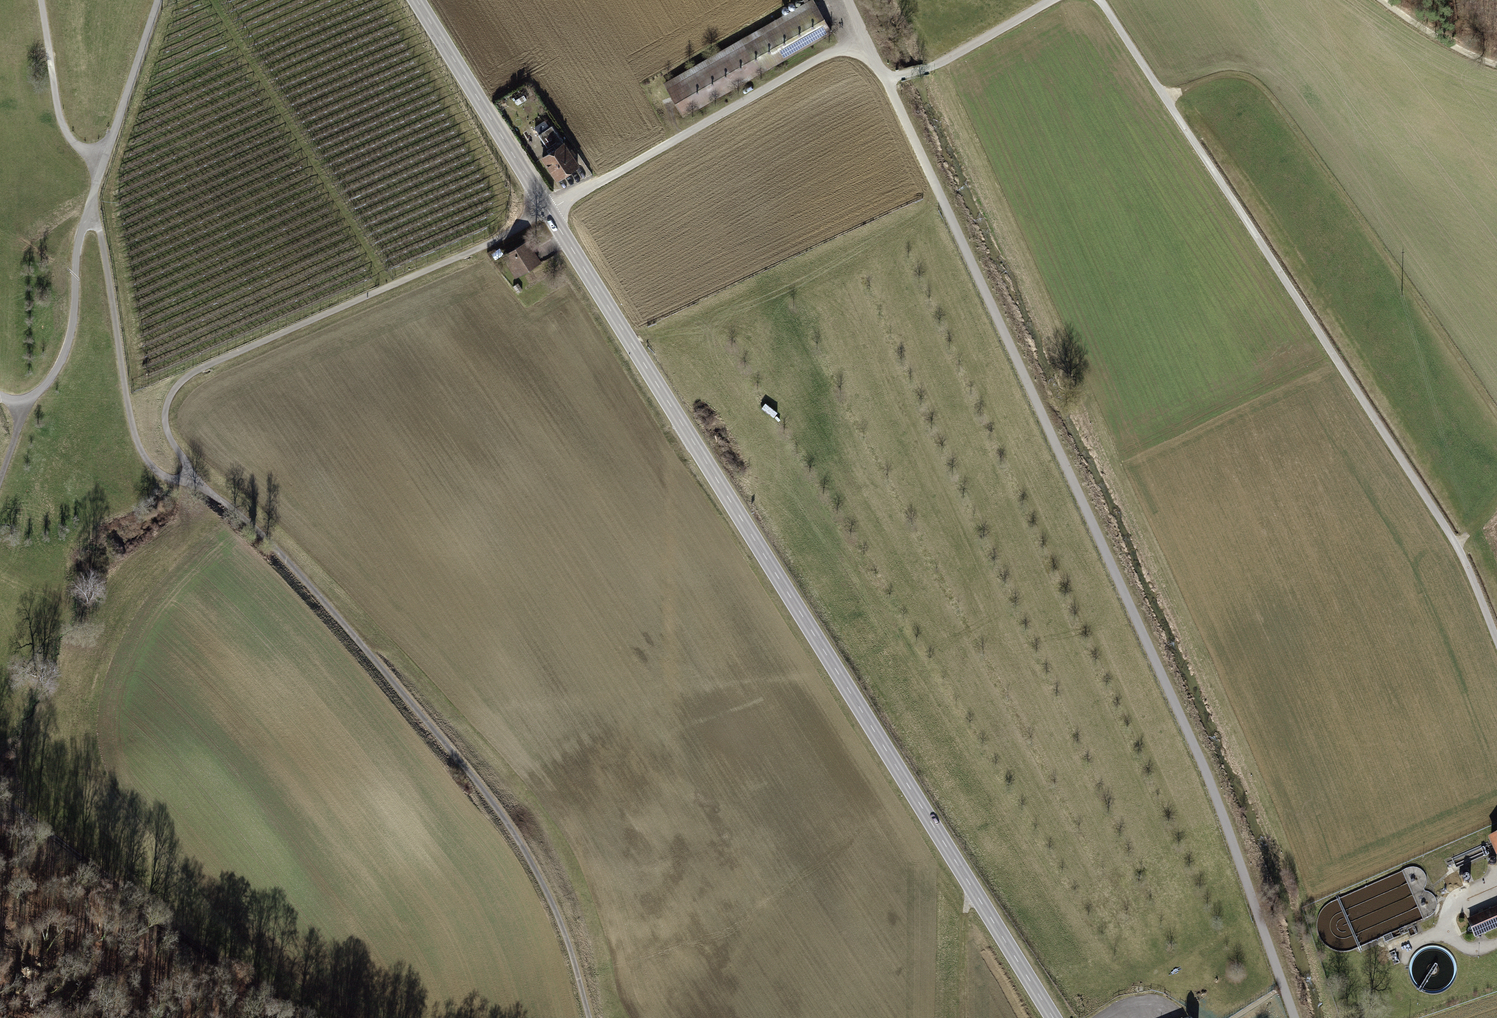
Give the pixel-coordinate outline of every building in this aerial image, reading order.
[(822,15),(817,6),(681,83),(677,77),(665,84),(683,115),(830,31),(826,23),(821,25),(817,17),(822,15)] [(543,158),(557,179),(578,165),(552,126),(539,135),(547,147),(552,145),(554,148),(554,147),(556,149),(543,158)] [(527,242),(504,257),(507,261),(511,259),(520,273),(539,261),(527,242)] [(543,310),(538,314),(546,324),(551,320),(543,310)] [(1496,854),(1496,830),(1489,834),(1496,854)] [(1475,937),(1496,928),(1496,904),(1466,917),(1475,937)]
